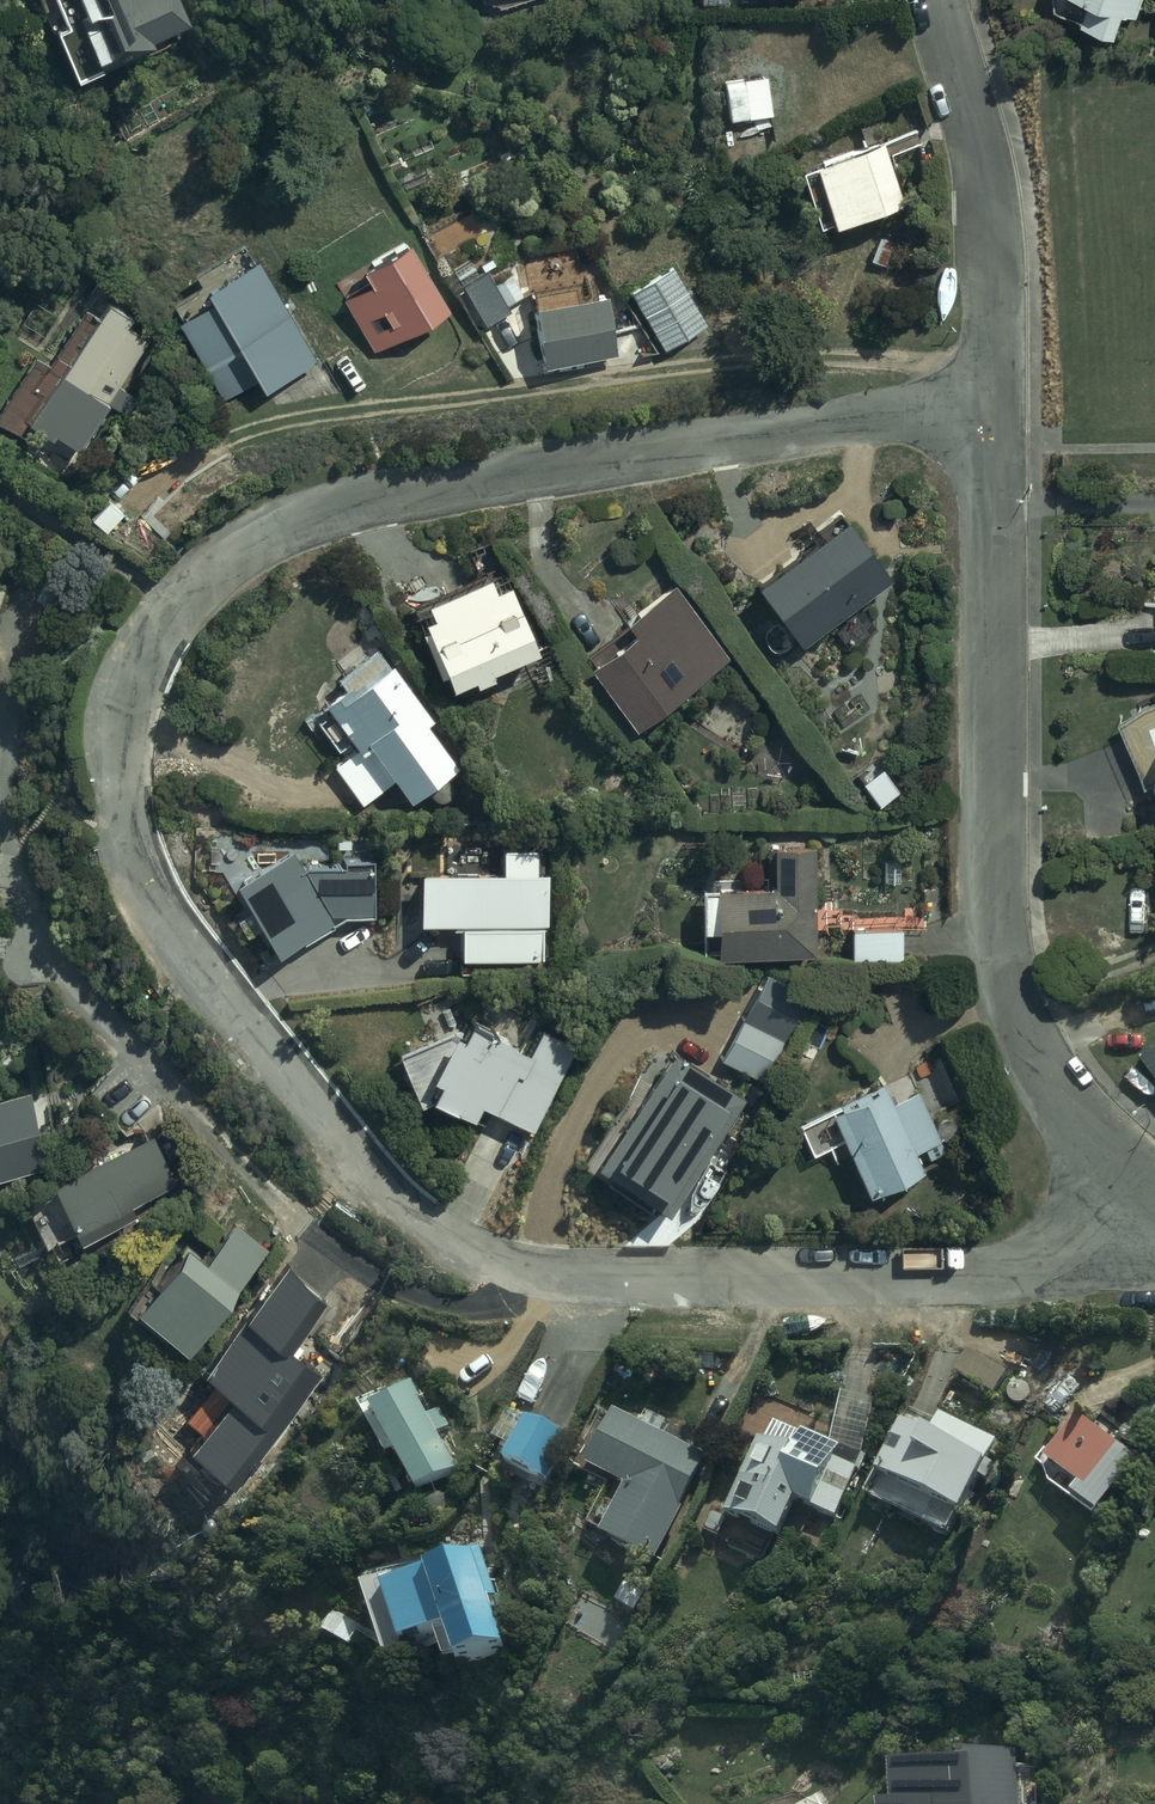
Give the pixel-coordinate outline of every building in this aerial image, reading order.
[(73,81),(164,49),(188,25),(179,0),(44,0),(73,81)] [(1145,0),(1057,0),(1058,9),(1086,19),(1084,24),(1118,36),(1126,13),(1140,13),(1145,0)] [(765,74),(723,81),(730,122),(772,115),(765,74)] [(883,135),(798,167),(819,223),(829,219),(831,226),(906,197),(883,135)] [(183,317),(177,321),(225,393),(253,374),(264,390),(318,354),(290,312),(292,311),(244,240),(195,273),(201,282),(172,301),(183,317)] [(406,242),(358,270),(366,285),(345,297),(374,346),(444,306),(406,242)] [(631,290),(665,345),(708,319),(674,264),(631,290)] [(487,321),(507,309),(484,272),(464,284),(487,321)] [(607,294),(533,309),(545,367),(619,352),(607,294)] [(111,399),(130,410),(141,393),(122,381),(148,340),(125,326),(131,317),(109,303),(102,314),(87,305),(53,361),(37,352),(0,412),(0,414),(26,430),(31,424),(53,438),(56,434),(80,449),(111,399)] [(846,528),(755,597),(799,655),(890,586),(846,528)] [(431,627),(421,631),(448,702),(536,664),(507,593),(495,599),(489,585),(425,614),(431,627)] [(622,633),(631,645),(587,677),(633,738),(729,665),(675,589),(622,633)] [(429,795),(429,796),(430,797),(430,798),(431,799),(431,800),(432,801),(433,802),(433,803),(434,803),(435,804),(436,804),(437,805),(438,805),(440,806),(441,806),(442,806),(443,806),(444,806),(445,805),(446,805),(447,805),(448,804),(449,803),(450,803),(451,802),(452,801),(452,800),(453,799),(453,798),(454,797),(454,796),(454,795),(455,794),(455,793),(455,792),(455,791),(454,790),(454,788),(453,786),(452,786),(452,785),(451,784),(450,783),(449,782),(448,782),(447,781),(457,773),(425,731),(433,725),(377,653),(336,685),(344,695),(322,712),(328,720),(318,728),(339,756),(349,748),(355,756),(334,772),(364,811),(393,788),(410,810),(429,795)] [(277,964),(343,922),(373,922),(373,866),(361,866),(361,855),(345,855),(345,866),(298,866),(291,853),(234,891),(277,964)] [(537,853),(501,853),(501,881),(419,881),(419,933),(452,933),(452,937),(459,937),(459,966),(543,966),(543,935),(546,935),(546,881),(537,881),(537,853)] [(812,854),(770,855),(771,898),(712,899),(712,902),(698,902),(699,943),(702,942),(703,960),(715,959),(715,963),(815,961),(812,854)] [(901,936),(849,936),(849,964),(901,964),(901,936)] [(782,1029),(746,1010),(724,1053),(760,1072),(782,1029)] [(497,1029),(469,1015),(461,1030),(456,1027),(455,1020),(398,1046),(421,1096),(431,1090),(429,1095),(472,1115),(480,1097),(492,1103),(500,1102),(535,1119),(577,1035),(542,1017),(528,1044),(497,1029)] [(745,1104),(671,1058),(595,1181),(669,1227),(745,1104)] [(886,1086),(833,1112),(873,1194),(923,1170),(919,1161),(949,1147),(919,1085),(892,1098),(886,1086)] [(48,1165),(32,1087),(0,1093),(0,1175),(48,1165)] [(152,1129),(51,1182),(76,1230),(104,1216),(108,1224),(125,1215),(119,1205),(176,1175),(152,1129)] [(265,1252),(233,1228),(202,1267),(184,1253),(131,1322),(186,1364),(238,1297),(234,1294),(265,1252)] [(415,1392),(370,1418),(420,1501),(462,1476),(438,1436),(454,1426),(444,1410),(431,1418),(415,1392)] [(934,1427),(910,1415),(878,1477),(880,1478),(876,1487),(928,1514),(921,1527),(950,1542),(958,1527),(960,1528),(986,1478),(984,1477),(999,1447),(940,1417),(934,1427)] [(590,1477),(614,1488),(593,1533),(609,1541),(604,1549),(662,1578),(714,1462),(619,1419),(617,1423),(603,1417),(574,1475),(587,1482),(590,1477)] [(1143,1472),(1078,1421),(1045,1463),(1082,1492),(1074,1503),(1101,1524),(1143,1472)] [(866,1459),(773,1423),(766,1441),(760,1439),(728,1520),(715,1515),(708,1533),(731,1542),(729,1548),(771,1565),(776,1551),(814,1566),(832,1521),(841,1524),(866,1459)] [(422,1579),(423,1582),(383,1596),(402,1652),(453,1635),(463,1666),(500,1653),(485,1610),(494,1607),(478,1560),(422,1579)] [(879,1765),(882,1803),(1020,1803),(1017,1756),(943,1760),(944,1765),(913,1767),(913,1763),(879,1765)]
